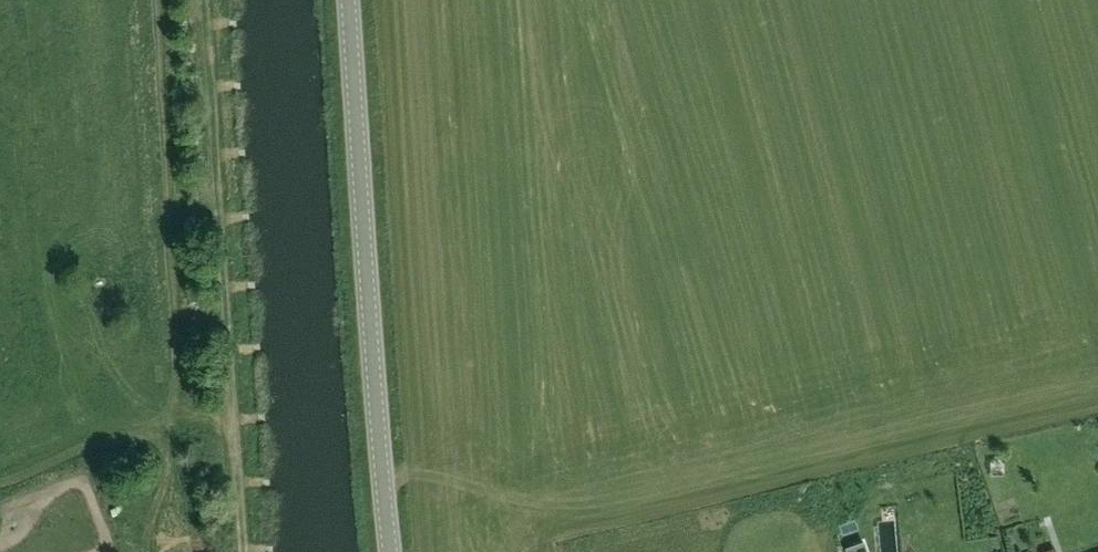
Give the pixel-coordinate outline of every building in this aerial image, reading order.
[(862,540),(847,545),(850,551),(866,551),(862,540)]
